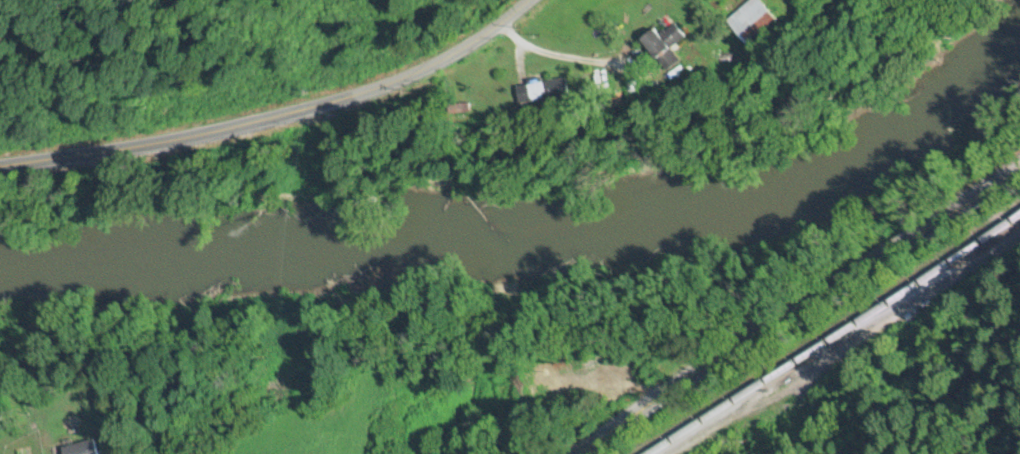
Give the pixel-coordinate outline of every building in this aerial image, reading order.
[(759,0),(753,0),(727,22),(748,47),(777,21),(759,0)] [(656,30),(642,42),(668,73),(681,63),(671,51),(686,38),(675,25),(661,36),(656,30)] [(567,81),(528,81),(528,100),(567,100),(567,81)] [(94,440),(62,448),(63,453),(97,453),(94,440)]
